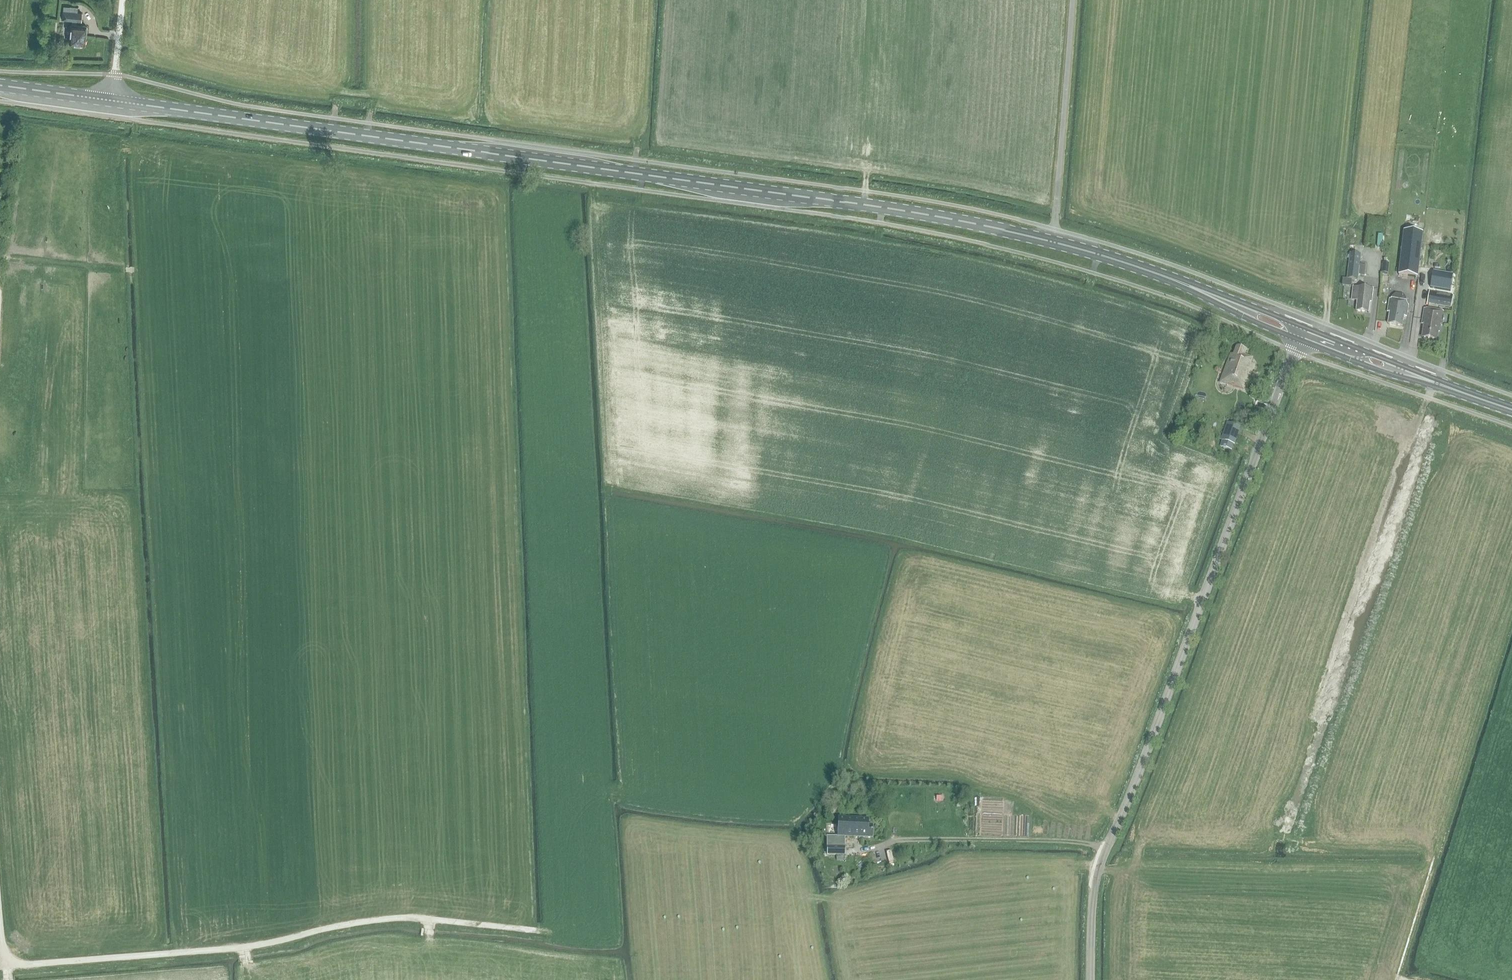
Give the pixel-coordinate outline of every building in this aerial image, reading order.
[(82,13),(77,13),(78,7),(63,6),(62,11),(63,11),(62,20),(72,21),(70,43),(77,43),(78,45),(82,46),(82,44),(84,44),(86,26),(76,25),(76,21),(81,21),(82,13)] [(1418,278),(1423,232),(1404,230),(1398,275),(1418,278)] [(1350,253),(1347,280),(1358,281),(1358,275),(1364,276),(1366,265),(1359,265),(1361,254),(1350,253)] [(1433,271),(1430,287),(1450,290),(1453,274),(1433,271)] [(1371,302),(1373,290),(1353,287),(1352,300),(1358,300),(1356,311),(1368,313),(1370,302),(1371,302)] [(1453,295),(1429,291),(1427,304),(1451,308),(1453,295)] [(1408,305),(1406,301),(1406,299),(1403,295),(1395,294),(1392,296),(1392,299),(1390,298),(1388,311),(1390,312),(1388,324),(1402,326),(1404,316),(1406,317),(1408,305)] [(1442,326),(1445,312),(1424,308),(1422,324),(1424,324),(1422,337),(1437,340),(1439,332),(1440,333),(1441,326),(1442,326)] [(1221,380),(1245,389),(1253,365),(1250,364),(1252,359),(1243,356),(1245,351),(1244,350),(1242,348),(1241,348),(1239,348),(1237,347),(1234,355),(1231,354),(1224,373),(1223,373),(1221,380)] [(1222,440),(1234,445),(1235,445),(1241,427),(1226,422),(1221,440),(1222,440)] [(1234,445),(1222,440),(1219,447),(1232,451),(1234,445)] [(1017,812),(1018,805),(994,804),(994,821),(1001,822),(1001,828),(1002,828),(1003,824),(1007,824),(1007,830),(1015,830),(1016,815),(1014,815),(1014,824),(1008,823),(1009,811),(1017,812)] [(856,818),(837,818),(837,825),(837,835),(837,837),(845,837),(871,837),(872,825),(868,825),(868,819),(856,818)] [(844,839),(833,839),(833,856),(844,856),(844,839)]
